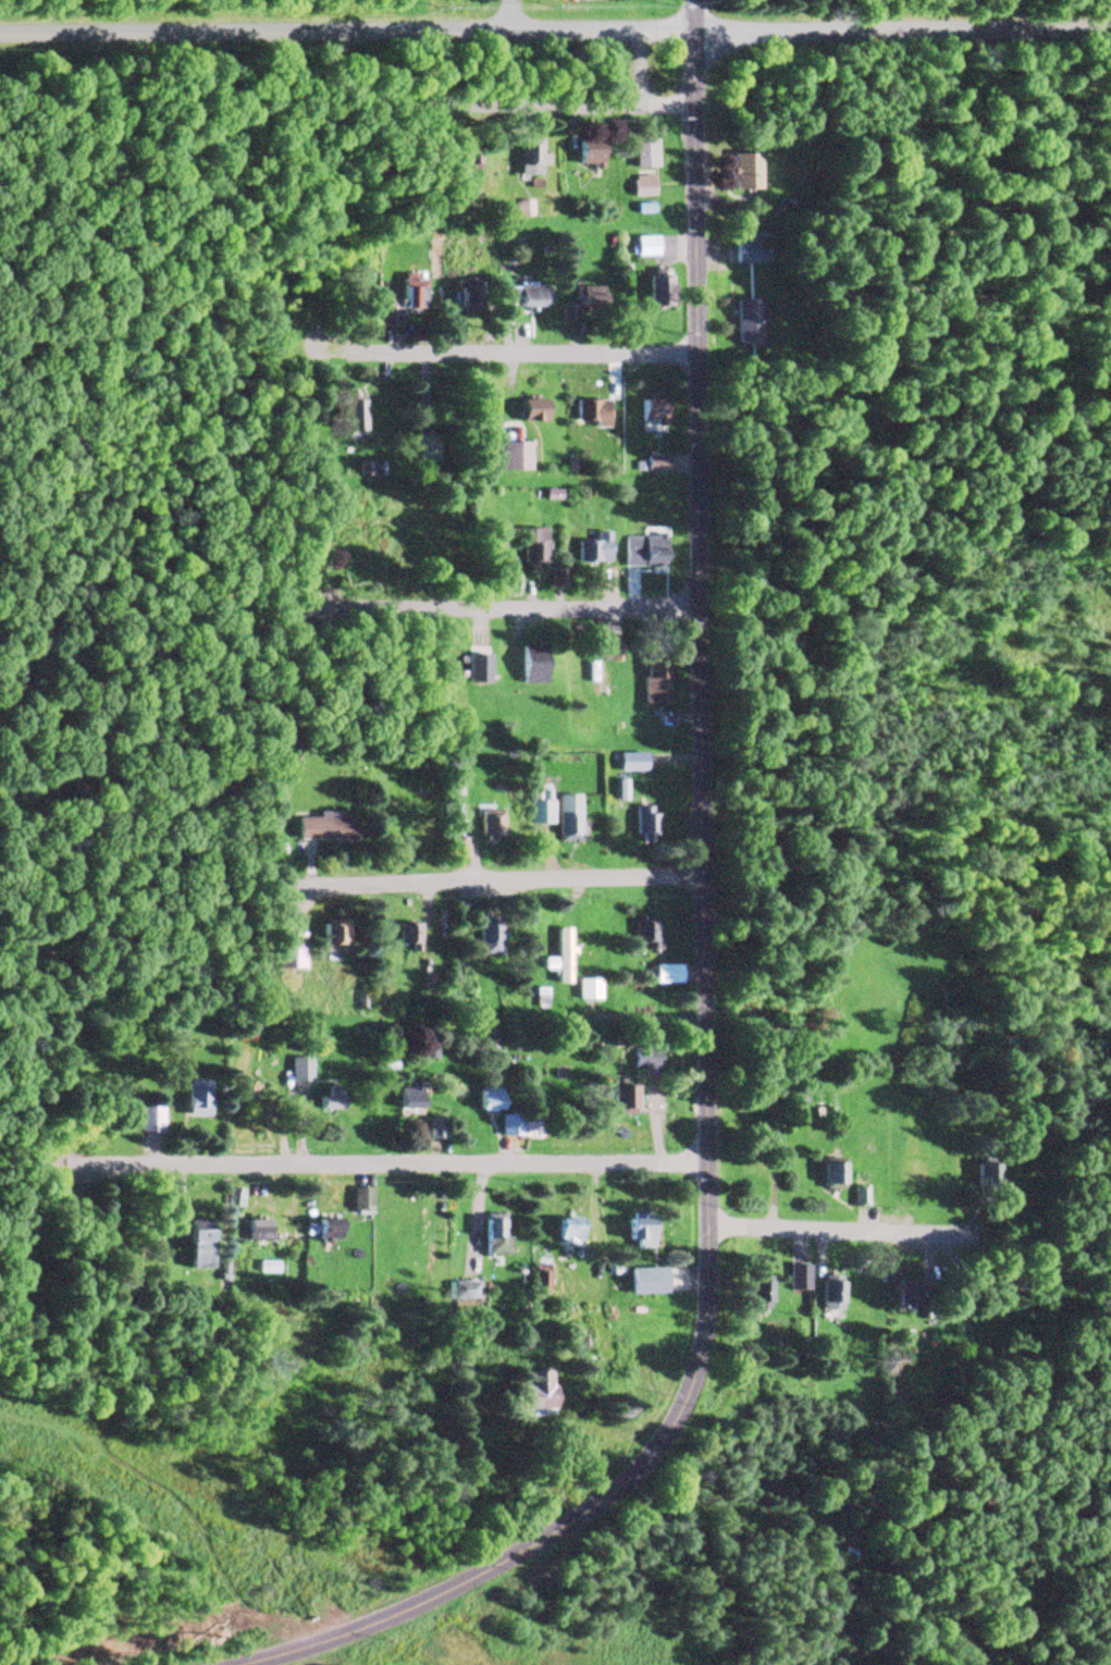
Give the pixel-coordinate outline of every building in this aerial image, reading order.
[(539,139),(515,139),(515,177),(539,177),(539,139)] [(653,140),(630,140),(630,170),(653,170),(653,140)] [(572,165),(595,165),(595,144),(572,144),(572,165)] [(753,189),(753,154),(727,154),(727,189),(753,189)] [(630,197),(651,197),(651,176),(630,176),(630,197)] [(631,258),(652,258),(652,238),(631,238),(631,258)] [(751,263),(751,238),(730,238),(730,263),(751,263)] [(399,300),(378,300),(377,329),(397,329),(397,313),(423,313),(424,277),(400,277),(399,300)] [(479,279),(454,279),(454,314),(479,314),(479,279)] [(506,310),(537,311),(537,286),(506,285),(506,310)] [(571,323),(571,317),(600,317),(601,288),(574,287),(573,306),(560,306),(560,322),(571,323)] [(730,350),(755,349),(754,301),(730,301),(730,350)] [(361,401),(340,401),(340,433),(361,433),(361,401)] [(540,421),(540,401),(515,401),(515,421),(540,421)] [(604,425),(604,401),(573,401),(573,425),(604,425)] [(635,426),(662,426),(662,401),(635,401),(635,426)] [(430,436),(404,436),(404,463),(430,463),(430,436)] [(523,444),(492,444),(492,472),(523,472),(523,444)] [(663,458),(643,458),(643,472),(663,472),(663,458)] [(541,530),(507,530),(507,545),(521,545),(521,564),(541,564),(541,530)] [(605,533),(592,533),(592,542),(575,542),(575,564),(605,564),(605,533)] [(660,537),(621,537),(621,567),(660,567),(660,537)] [(516,685),(539,685),(539,646),(516,646),(516,685)] [(644,694),(663,694),(663,656),(644,656),(644,694)] [(602,657),(582,657),(582,692),(602,692),(602,657)] [(614,772),(641,772),(641,753),(614,753),(614,772)] [(573,795),(552,795),(552,841),(573,841),(573,795)] [(546,801),(531,801),(531,825),(546,825),(546,801)] [(633,807),(633,840),(652,840),(652,807),(633,807)] [(468,811),(468,838),(491,838),(491,811),(468,811)] [(293,840),(350,840),(350,816),(313,816),(313,818),(293,818),(293,840)] [(459,858),(459,839),(444,839),(444,858),(459,858)] [(473,957),(494,957),(494,923),(473,923),(473,957)] [(631,923),(631,945),(642,945),(642,952),(654,952),(654,923),(631,923)] [(314,924),(314,953),(341,953),(341,924),(314,924)] [(415,947),(415,924),(392,924),(392,947),(415,947)] [(551,986),(566,986),(567,930),(552,930),(551,960),(540,960),(539,972),(551,973),(551,986)] [(676,986),(676,966),(649,966),(649,986),(676,986)] [(572,1002),(595,1002),(595,981),(572,981),(572,1002)] [(179,1045),(179,1031),(163,1030),(163,1045),(179,1045)] [(421,1061),(431,1060),(428,1045),(419,1047),(421,1061)] [(654,1071),(654,1048),(627,1048),(627,1071),(654,1071)] [(206,1118),(206,1082),(182,1082),(182,1118),(206,1118)] [(266,1085),(244,1084),(242,1112),(265,1113),(266,1085)] [(415,1111),(415,1086),(392,1086),(392,1111),(415,1111)] [(629,1114),(629,1087),(604,1087),(604,1114),(629,1114)] [(321,1099),(310,1099),(310,1112),(335,1112),(335,1088),(321,1088),(321,1099)] [(495,1092),(472,1092),(472,1112),(495,1112),(495,1092)] [(159,1108),(136,1108),(136,1132),(159,1132),(159,1108)] [(496,1116),(496,1137),(517,1137),(517,1116),(496,1116)] [(922,1164),(900,1163),(900,1189),(921,1189),(922,1164)] [(839,1164),(817,1164),(817,1187),(839,1187),(839,1164)] [(976,1183),(993,1184),(993,1166),(977,1166),(976,1183)] [(369,1190),(348,1190),(348,1214),(369,1214),(369,1190)] [(629,1250),(645,1250),(645,1216),(620,1216),(620,1242),(629,1242),(629,1250)] [(507,1238),(503,1238),(503,1217),(479,1217),(479,1256),(507,1256),(507,1238)] [(241,1243),(268,1243),(268,1221),(241,1221),(241,1243)] [(206,1222),(181,1222),(181,1271),(206,1271),(206,1222)] [(310,1242),(332,1242),(332,1222),(310,1222),(310,1242)] [(552,1222),(552,1243),(575,1243),(575,1222),(552,1222)] [(784,1305),(805,1305),(805,1266),(784,1266),(784,1305)] [(657,1295),(657,1269),(627,1269),(627,1295),(657,1295)] [(816,1311),(837,1311),(836,1282),(816,1283),(816,1311)] [(763,1283),(741,1283),(741,1308),(763,1308),(763,1283)] [(477,1302),(477,1284),(455,1284),(455,1302),(477,1302)] [(891,1308),(915,1308),(915,1286),(891,1286),(891,1308)] [(511,1411),(542,1412),(543,1374),(512,1373),(511,1411)]
